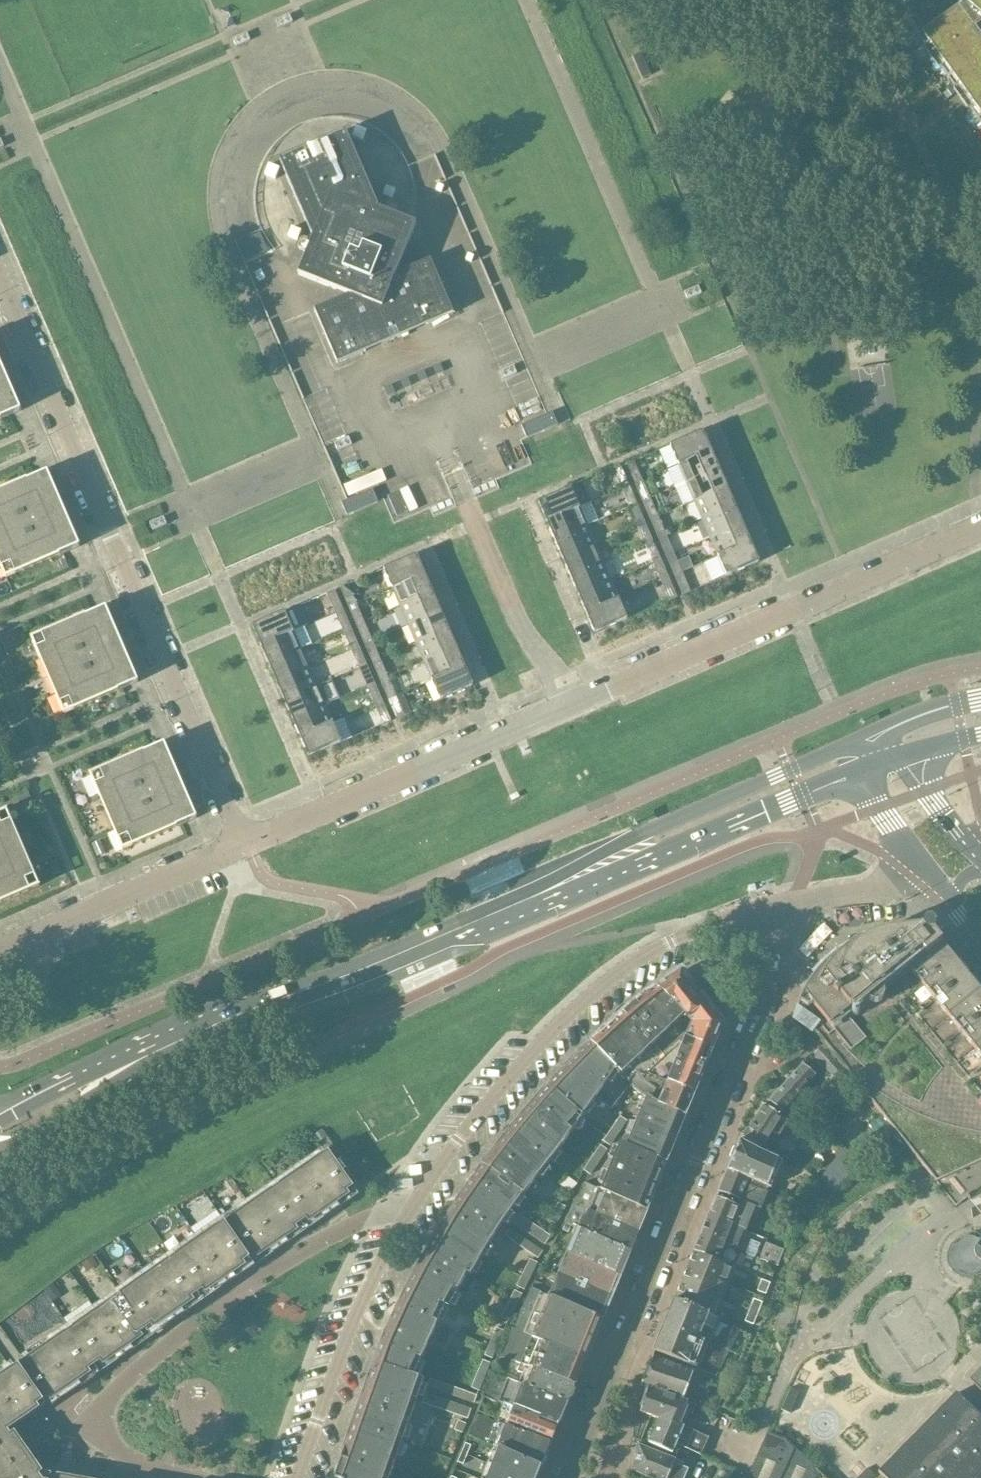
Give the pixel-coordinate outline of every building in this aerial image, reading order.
[(975,28),(980,24),(980,0),(966,0),(965,2),(921,33),(962,90),(970,101),(980,116),(980,36),(975,28)] [(279,28),(293,22),(289,14),(275,20),(279,28)] [(236,47),(250,41),(247,33),(233,39),(236,47)] [(632,57),(642,79),(651,75),(641,53),(632,57)] [(950,89),(942,94),(946,99),(954,94),(950,89)] [(280,161),(312,237),(314,236),(310,245),(298,275),(349,295),(314,310),(337,363),(454,313),(431,259),(396,274),(416,224),(387,212),(377,209),(379,208),(346,133),(280,161)] [(702,294),(698,286),(684,292),(688,300),(702,294)] [(21,411),(0,361),(0,420),(21,411)] [(513,366),(499,372),(503,379),(517,373),(513,366)] [(547,414),(522,425),(521,425),(527,438),(558,425),(552,412),(547,414)] [(702,432),(670,446),(678,465),(711,451),(702,432)] [(338,451),(352,445),(349,437),(334,443),(338,451)] [(711,451),(678,465),(686,483),(719,469),(711,451)] [(642,481),(638,471),(634,461),(626,465),(635,484),(642,481)] [(629,486),(625,477),(621,467),(613,470),(621,490),(629,486)] [(719,469),(686,483),(694,502),(727,488),(719,469)] [(33,478),(0,492),(0,565),(6,579),(80,547),(47,472),(33,478)] [(582,484),(538,503),(547,522),(579,508),(590,503),(582,484)] [(727,488),(694,502),(702,520),(735,506),(727,488)] [(341,503),(347,516),(378,503),(373,489),(345,501),(341,503)] [(646,489),(638,493),(642,502),(650,499),(646,489)] [(633,495),(625,499),(629,508),(637,505),(633,495)] [(735,506),(702,520),(710,539),(743,524),(735,506)] [(579,508),(547,522),(555,540),(587,526),(579,508)] [(654,508),(646,511),(650,521),(658,517),(654,508)] [(641,514),(633,517),(637,526),(645,523),(641,514)] [(153,530),(167,524),(164,516),(150,523),(153,530)] [(743,524),(710,539),(718,557),(750,543),(743,524)] [(587,526),(555,540),(563,559),(595,545),(587,526)] [(658,539),(666,536),(662,526),(654,530),(658,539)] [(649,532),(641,535),(645,545),(653,541),(649,532)] [(750,543),(718,557),(726,576),(759,562),(750,543)] [(595,545),(563,559),(570,577),(603,563),(595,545)] [(662,548),(666,557),(674,554),(670,545),(662,548)] [(649,554),(653,563),(661,560),(656,550),(649,554)] [(384,569),(392,589),(425,575),(416,555),(384,569)] [(65,560),(58,564),(61,571),(68,568),(65,560)] [(603,563),(570,577),(578,595),(611,581),(603,563)] [(674,576),(682,573),(678,563),(670,566),(674,576)] [(669,578),(664,569),(657,572),(661,582),(669,578)] [(433,593),(425,575),(392,589),(400,607),(433,593)] [(611,581),(578,595),(586,614),(619,600),(611,581)] [(686,582),(678,586),(682,595),(690,592),(686,582)] [(356,604),(352,595),(348,585),(340,588),(348,608),(356,604)] [(677,597),(673,588),(665,591),(669,601),(677,597)] [(343,610),(339,600),(334,591),(327,594),(335,613),(343,610)] [(441,611),(433,593),(400,607),(408,625),(441,611)] [(619,600),(586,614),(595,633),(627,619),(619,600)] [(252,626),(261,645),(293,631),(306,626),(297,606),(252,626)] [(106,608),(32,639),(64,714),(138,683),(106,608)] [(449,630),(441,611),(408,625),(416,644),(449,630)] [(352,616),(356,626),(364,623),(360,613),(352,616)] [(339,622),(343,632),(351,628),(347,619),(339,622)] [(456,648),(449,630),(416,644),(424,662),(456,648)] [(293,631),(261,645),(268,664),(301,650),(293,631)] [(360,635),(364,644),(372,641),(368,631),(360,635)] [(355,637),(347,640),(351,650),(359,647),(355,637)] [(456,648),(424,662),(432,680),(464,666),(456,648)] [(301,650),(268,664),(276,682),(309,668),(301,650)] [(368,653),(372,663),(380,659),(376,650),(368,653)] [(362,655),(355,659),(359,668),(367,665),(362,655)] [(473,686),(464,666),(432,680),(440,700),(473,686)] [(309,668),(276,682),(284,700),(317,686),(309,668)] [(384,668),(376,671),(380,681),(388,678),(384,668)] [(370,674),(363,677),(367,687),(375,683),(370,674)] [(317,686),(284,700),(292,719),(325,705),(317,686)] [(392,686),(384,690),(388,699),(396,696),(392,686)] [(378,692),(371,695),(375,705),(382,702),(378,692)] [(325,705),(292,719),(300,737),(333,723),(325,705)] [(400,706),(392,709),(396,719),(404,715),(400,706)] [(387,711),(379,715),(383,724),(391,721),(387,711)] [(333,723),(300,737),(309,757),(341,742),(333,723)] [(164,743),(150,749),(91,775),(123,850),(197,818),(164,743)] [(0,814),(0,903),(39,886),(7,811),(0,814)] [(99,841),(92,845),(97,857),(105,854),(99,841)] [(56,860),(48,863),(53,875),(61,872),(56,860)] [(934,934),(934,933),(935,932),(935,930),(935,929),(935,927),(934,926),(933,925),(932,924),(930,923),(928,923),(927,923),(925,924),(924,925),(923,927),(923,928),(923,929),(889,934),(881,935),(875,937),(867,939),(860,942),(857,943),(852,946),(846,949),(835,957),(830,960),(826,964),(822,968),(817,974),(813,978),(811,981),(808,986),(804,992),(801,998),(799,1003),(797,1009),(813,1020),(808,1026),(814,1030),(815,1031),(826,1045),(848,1073),(936,1182),(956,1207),(980,1186),(980,993),(934,934)] [(677,974),(656,988),(689,1026),(683,1042),(710,1053),(722,1024),(681,971),(677,974)] [(683,1119),(710,1053),(683,1042),(689,1026),(656,988),(640,1000),(628,1010),(590,1045),(616,1073),(615,1074),(618,1077),(621,1075),(635,1090),(647,1098),(646,1101),(656,1108),(683,1119)] [(628,1086),(618,1077),(615,1074),(616,1073),(590,1045),(550,1086),(582,1117),(596,1098),(611,1109),(628,1086)] [(848,1073),(826,1045),(811,1055),(839,1083),(848,1073)] [(798,1095),(815,1075),(803,1064),(769,1102),(781,1113),(788,1106),(798,1095)] [(535,1103),(509,1134),(546,1166),(562,1145),(561,1144),(576,1128),(575,1127),(582,1117),(550,1086),(535,1103)] [(665,1163),(683,1119),(656,1108),(646,1101),(627,1148),(665,1163)] [(764,1104),(743,1137),(761,1149),(781,1119),(764,1104)] [(627,1121),(620,1117),(603,1141),(610,1146),(627,1121)] [(522,1197),(546,1166),(509,1134),(496,1151),(484,1167),(472,1184),(510,1211),(521,1196),(522,1197)] [(740,1140),(727,1171),(769,1188),(771,1189),(775,1179),(769,1177),(776,1161),(759,1153),(740,1140)] [(607,1150),(604,1148),(600,1145),(583,1170),(590,1175),(607,1150)] [(665,1163),(627,1148),(621,1145),(602,1194),(646,1212),(665,1163)] [(328,1151),(276,1187),(301,1223),(307,1219),(309,1222),(349,1195),(347,1192),(353,1187),(328,1151)] [(757,1221),(769,1188),(727,1171),(718,1193),(741,1203),(741,1202),(755,1208),(751,1218),(757,1221)] [(500,1227),(510,1211),(472,1184),(465,1193),(449,1218),(438,1235),(479,1259),(500,1227)] [(276,1187),(223,1223),(249,1259),(256,1255),(258,1258),(298,1231),(295,1227),(301,1223),(276,1187)] [(584,1236),(592,1216),(602,1194),(584,1187),(564,1223),(581,1230),(580,1234),(584,1236)] [(646,1212),(602,1194),(592,1216),(637,1234),(646,1212)] [(746,1231),(751,1218),(755,1208),(741,1202),(741,1203),(739,1206),(717,1197),(709,1216),(743,1230),(746,1231)] [(558,1204),(549,1221),(556,1225),(565,1208),(558,1204)] [(217,1210),(193,1227),(200,1237),(224,1221),(217,1210)] [(551,1237),(517,1214),(511,1222),(545,1245),(551,1237)] [(637,1234),(592,1216),(584,1236),(629,1254),(637,1234)] [(737,1244),(743,1230),(709,1216),(695,1251),(735,1267),(738,1259),(722,1252),(723,1248),(735,1252),(737,1244)] [(223,1223),(173,1258),(199,1294),(204,1290),(206,1294),(217,1286),(245,1266),(243,1263),(249,1259),(223,1223)] [(542,1252),(509,1229),(504,1236),(538,1259),(542,1252)] [(629,1254),(584,1236),(580,1234),(570,1258),(619,1278),(629,1254)] [(469,1276),(479,1260),(479,1259),(438,1235),(429,1252),(419,1270),(409,1289),(426,1298),(445,1307),(448,1309),(467,1274),(469,1276)] [(980,1240),(974,1237),(970,1236),(968,1236),(964,1237),(962,1237),(960,1238),(957,1240),(955,1241),(953,1242),(951,1244),(949,1248),(948,1250),(947,1252),(947,1255),(947,1257),(947,1260),(947,1261),(947,1263),(948,1266),(949,1268),(950,1269),(951,1271),(953,1273),(955,1275),(958,1277),(960,1278),(963,1278),(965,1279),(967,1279),(970,1279),(974,1279),(975,1278),(977,1277),(980,1275),(980,1239),(980,1240)] [(755,1257),(760,1244),(751,1240),(746,1254),(755,1257)] [(777,1266),(783,1250),(767,1244),(761,1259),(777,1266)] [(735,1269),(736,1267),(735,1267),(695,1251),(688,1268),(728,1284),(734,1268),(735,1269)] [(199,1294),(173,1258),(123,1292),(148,1329),(152,1326),(155,1329),(194,1302),(192,1299),(199,1294)] [(619,1278),(570,1258),(562,1280),(610,1300),(619,1278)] [(530,1260),(516,1286),(524,1290),(537,1264),(530,1260)] [(728,1284),(688,1268),(682,1284),(722,1300),(728,1284)] [(610,1300),(562,1280),(554,1299),(602,1318),(610,1300)] [(757,1291),(765,1294),(770,1283),(761,1280),(757,1291)] [(722,1300),(682,1284),(675,1300),(694,1307),(715,1318),(722,1300)] [(52,1285),(46,1290),(50,1297),(57,1292),(52,1285)] [(424,1352),(434,1332),(438,1334),(445,1320),(440,1318),(445,1307),(426,1298),(409,1289),(400,1307),(388,1332),(377,1362),(395,1369),(414,1376),(418,1367),(423,1369),(429,1355),(424,1352)] [(514,1290),(501,1317),(508,1321),(522,1294),(514,1290)] [(602,1318),(554,1299),(531,1290),(521,1310),(546,1320),(594,1339),(602,1318)] [(123,1292),(70,1328),(95,1365),(101,1361),(103,1365),(143,1337),(140,1334),(148,1329),(123,1292)] [(745,1322),(753,1325),(762,1303),(753,1299),(745,1322)] [(675,1300),(655,1351),(695,1367),(715,1318),(694,1307),(675,1300)] [(66,1317),(72,1326),(96,1310),(90,1301),(66,1317)] [(594,1339),(546,1320),(521,1310),(515,1322),(512,1329),(521,1333),(586,1359),(594,1339)] [(740,1330),(715,1318),(695,1367),(716,1376),(737,1337),(740,1330)] [(52,1341),(30,1357),(18,1365),(43,1401),(49,1397),(51,1400),(91,1373),(88,1370),(95,1365),(70,1328),(69,1329),(66,1325),(48,1337),(52,1341)] [(496,1328),(484,1355),(492,1359),(504,1331),(496,1328)] [(575,1385),(586,1359),(521,1333),(515,1347),(511,1359),(520,1363),(531,1367),(575,1385)] [(500,1355),(496,1365),(502,1367),(506,1357),(500,1355)] [(652,1356),(640,1386),(647,1388),(690,1403),(682,1400),(693,1370),(652,1356)] [(483,1360),(470,1393),(477,1396),(490,1363),(483,1360)] [(395,1369),(377,1362),(362,1404),(410,1421),(424,1380),(414,1376),(395,1369)] [(575,1385),(531,1367),(520,1363),(517,1372),(527,1376),(524,1386),(568,1403),(575,1385)] [(6,1373),(0,1377),(0,1436),(8,1430),(39,1409),(37,1405),(43,1401),(18,1365),(6,1373)] [(969,1380),(980,1392),(980,1368),(969,1380)] [(500,1400),(508,1380),(492,1374),(484,1394),(500,1400)] [(477,1396),(470,1393),(429,1379),(426,1387),(474,1403),(477,1396)] [(568,1403),(524,1386),(508,1380),(500,1400),(516,1407),(559,1425),(568,1403)] [(647,1388),(640,1412),(658,1418),(659,1417),(681,1425),(690,1403),(647,1388)] [(791,1388),(781,1410),(790,1414),(800,1392),(791,1388)] [(471,1409),(425,1393),(422,1403),(468,1419),(471,1409)] [(956,1393),(878,1473),(884,1477),(980,1477),(980,1418),(956,1393)] [(559,1425),(516,1407),(500,1400),(484,1394),(477,1413),(498,1421),(508,1426),(552,1443),(559,1425)] [(410,1421),(362,1404),(348,1444),(395,1461),(410,1421)] [(488,1445),(498,1421),(477,1413),(467,1435),(474,1438),(488,1445)] [(711,1438),(685,1427),(681,1425),(659,1417),(658,1418),(659,1419),(649,1442),(675,1453),(678,1446),(702,1456),(711,1438)] [(458,1421),(454,1430),(463,1433),(466,1424),(458,1421)] [(552,1443),(508,1426),(498,1421),(488,1445),(498,1449),(499,1449),(542,1467),(552,1443)] [(0,1436),(0,1477),(41,1477),(39,1475),(42,1472),(15,1433),(12,1435),(8,1430),(0,1436)] [(788,1442),(770,1435),(759,1458),(797,1474),(807,1477),(814,1477),(817,1470),(788,1442)] [(348,1444),(335,1477),(389,1477),(395,1461),(348,1444)] [(466,1444),(458,1463),(463,1465),(470,1446),(466,1444)] [(688,1471),(684,1469),(686,1464),(638,1444),(633,1471),(648,1477),(686,1477),(688,1471)] [(499,1449),(488,1477),(538,1477),(542,1467),(499,1449)] [(797,1474),(759,1458),(749,1477),(796,1477),(797,1474)] [(874,1476),(867,1469),(858,1477),(873,1477),(874,1476)]
